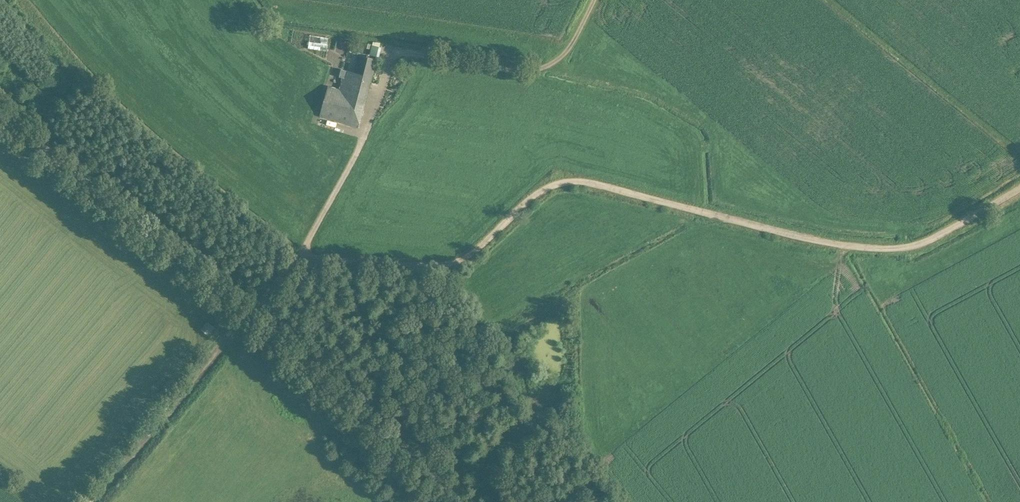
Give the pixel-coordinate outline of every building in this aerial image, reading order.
[(302,51),(321,52),(322,35),(303,34),(302,51)] [(319,117),(349,125),(358,127),(376,59),(360,54),(356,71),(346,68),(340,88),(328,85),(319,117)] [(207,339),(209,336),(215,329),(207,322),(199,332),(207,339)]
